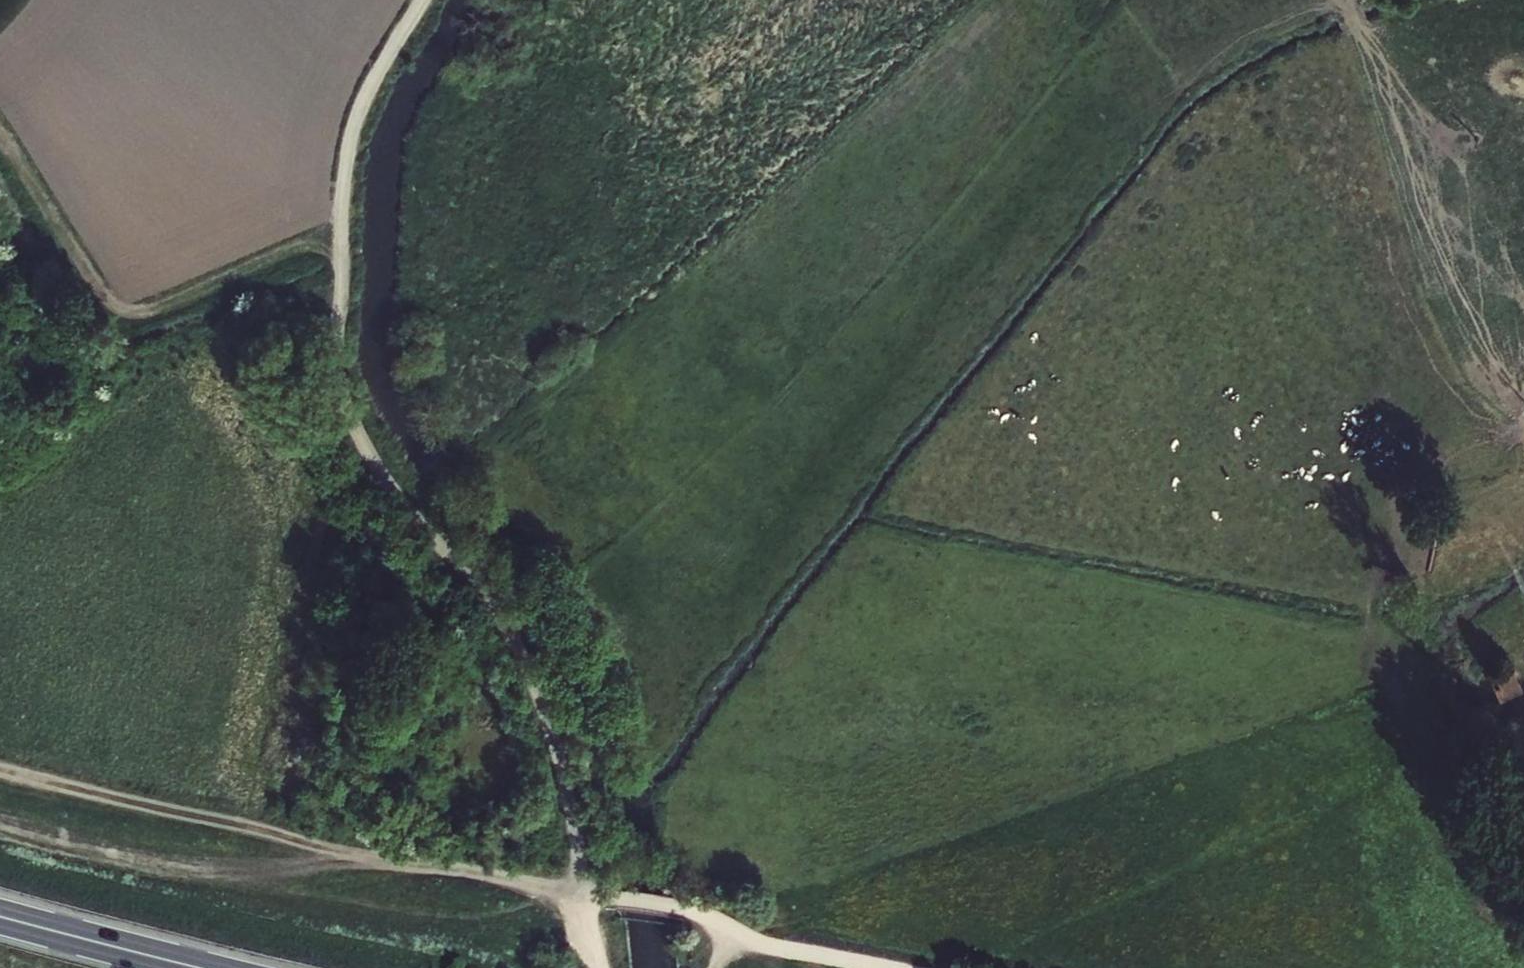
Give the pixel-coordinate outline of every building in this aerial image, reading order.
[(1502,699),(1523,687),(1513,669),(1493,680),(1502,699)]
